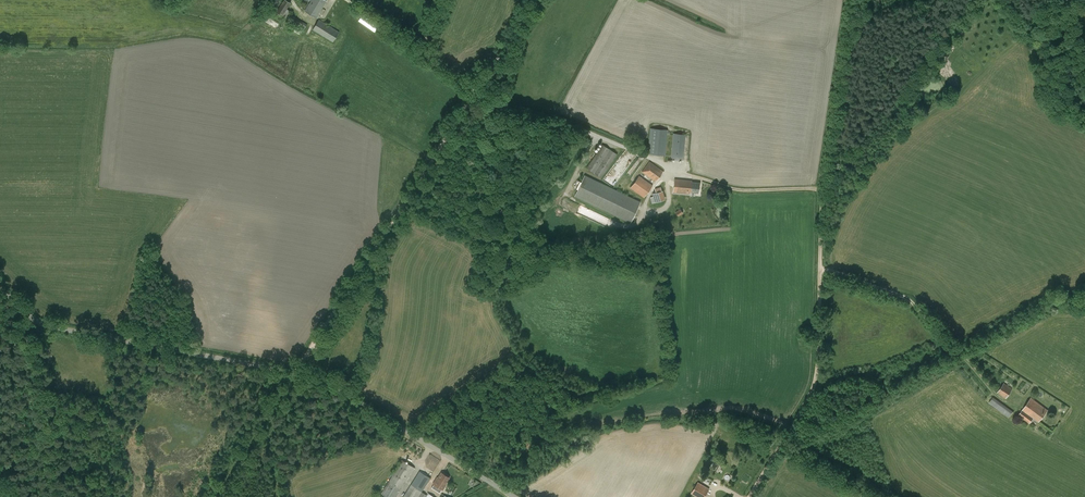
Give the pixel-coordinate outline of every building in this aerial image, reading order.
[(286,18),(291,11),(287,9),(291,3),(285,0),(283,0),(278,8),(275,7),(273,10),(286,18)] [(311,1),(305,11),(316,18),(326,1),(325,0),(310,0),(311,1)] [(290,21),(304,30),(307,24),(293,15),(290,21)] [(359,21),(375,32),(379,26),(363,15),(359,21)] [(313,30),(333,42),(339,32),(319,20),(313,30)] [(667,135),(670,135),(670,132),(667,132),(667,130),(650,128),(648,154),(665,156),(667,135)] [(686,135),(673,133),(670,159),(683,160),(686,135)] [(602,145),(586,168),(602,178),(617,155),(602,145)] [(642,172),(655,182),(663,171),(649,161),(642,172)] [(630,187),(643,197),(652,185),(639,175),(630,187)] [(575,196),(583,200),(630,223),(630,222),(638,205),(640,202),(585,176),(583,179),(575,196)] [(698,193),(699,183),(691,182),(691,181),(674,179),(673,192),(690,193),(690,192),(698,193)] [(654,194),(656,202),(665,199),(663,191),(654,194)] [(610,216),(567,202),(565,209),(576,213),(576,215),(607,226),(610,216)] [(1004,383),(997,393),(1006,399),(1012,389),(1004,383)] [(993,397),(989,403),(1008,417),(1012,411),(993,397)] [(1047,410),(1031,398),(1018,415),(1029,424),(1034,417),(1039,421),(1047,410)] [(386,496),(396,496),(414,468),(402,460),(383,490),(380,488),(378,491),(382,493),(381,494),(386,496)] [(422,492),(430,478),(429,477),(419,471),(403,496),(426,496),(427,495),(422,492)] [(438,492),(441,493),(446,485),(445,484),(449,478),(441,473),(438,478),(437,477),(433,484),(440,489),(438,492)] [(697,496),(705,496),(710,488),(698,481),(691,493),(697,496)]
